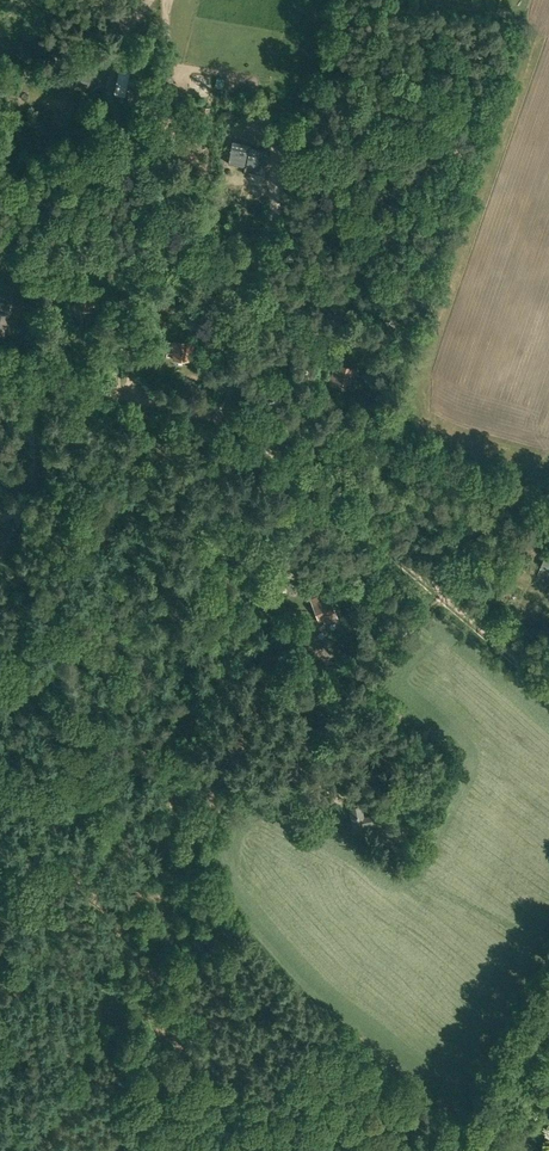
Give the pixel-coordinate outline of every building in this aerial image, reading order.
[(128,73),(130,65),(122,64),(122,63),(120,63),(114,93),(124,95),(129,73),(128,73)] [(168,88),(168,87),(168,74),(168,73),(152,74),(153,88),(168,88)] [(217,77),(215,87),(222,89),(224,79),(217,77)] [(252,149),(233,146),(229,168),(247,172),(246,174),(254,176),(254,177),(263,179),(268,155),(251,152),(252,149)] [(157,286),(158,270),(149,269),(147,285),(157,286)] [(75,307),(90,310),(92,302),(95,303),(98,293),(80,289),(75,307)] [(3,332),(10,304),(0,302),(0,331),(3,332)] [(173,359),(188,360),(188,350),(193,351),(194,343),(189,342),(189,340),(175,340),(173,359)] [(335,361),(332,373),(330,383),(342,385),(343,380),(350,382),(351,378),(355,378),(358,366),(335,361)] [(392,418),(401,421),(403,411),(394,409),(392,418)] [(287,590),(300,592),(301,583),(289,581),(287,590)] [(324,618),(325,621),(337,617),(329,596),(324,598),(322,594),(311,598),(319,619),(324,618)] [(349,807),(354,832),(365,830),(364,823),(372,821),(371,815),(363,816),(361,805),(349,807)] [(170,1088),(171,1102),(188,1101),(187,1087),(170,1088)]
